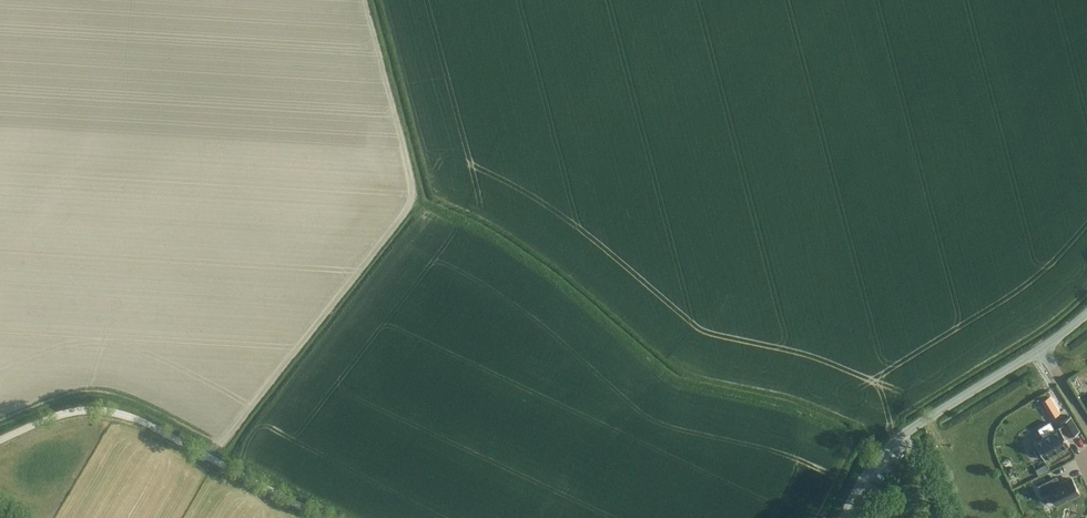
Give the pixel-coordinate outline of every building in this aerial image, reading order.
[(1060,411),(1051,395),(1043,400),(1052,416),(1060,411)] [(1069,444),(1064,436),(1068,434),(1069,435),(1069,436),(1075,433),(1079,430),(1070,416),(1070,415),(1060,421),(1060,422),(1061,422),(1062,425),(1059,427),(1058,427),(1035,441),(1034,441),(1034,442),(1044,459),(1045,459),(1068,444),(1068,445),(1069,444)] [(1051,477),(1036,484),(1041,495),(1048,492),(1054,503),(1077,492),(1070,477),(1055,485),(1051,477)]
